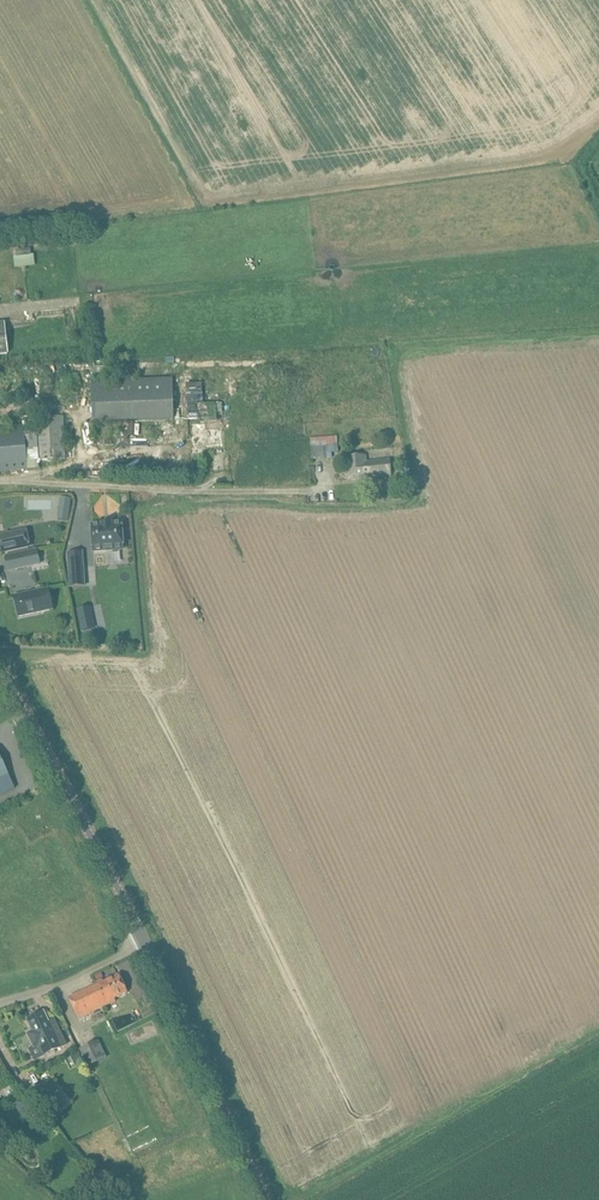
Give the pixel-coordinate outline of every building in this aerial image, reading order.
[(30,249),(16,251),(17,257),(31,255),(30,249)] [(0,323),(0,355),(8,355),(5,322),(0,323)] [(172,378),(91,381),(92,422),(174,420),(172,378)] [(201,383),(186,384),(188,420),(203,419),(211,418),(211,422),(217,421),(217,418),(216,404),(202,404),(201,383)] [(28,469),(40,469),(40,467),(39,461),(54,460),(65,460),(63,417),(36,418),(36,421),(23,423),(24,428),(0,429),(0,472),(28,469)] [(337,436),(310,438),(311,460),(332,459),(332,453),(338,453),(337,437),(337,436)] [(362,456),(350,457),(351,480),(392,478),(391,460),(366,461),(366,456),(362,456)] [(57,519),(69,520),(70,498),(58,497),(57,519)] [(122,523),(92,525),(94,552),(107,551),(124,549),(123,545),(122,523)] [(0,536),(0,547),(1,553),(18,549),(29,547),(26,530),(0,536)] [(28,552),(5,557),(9,571),(32,566),(28,552)] [(82,553),(68,554),(69,568),(70,587),(85,586),(83,567),(82,553)] [(26,594),(14,597),(19,617),(31,614),(52,609),(48,589),(26,594)] [(77,609),(81,632),(95,629),(90,607),(77,609)] [(15,788),(9,775),(0,756),(0,795),(15,788)] [(119,975),(69,999),(79,1019),(116,1002),(114,999),(128,993),(119,975)] [(29,1018),(27,1019),(27,1020),(28,1022),(33,1031),(27,1034),(34,1047),(34,1048),(39,1045),(44,1056),(46,1055),(47,1058),(55,1054),(54,1051),(67,1046),(54,1020),(49,1022),(43,1011),(34,1016),(29,1018)] [(79,1050),(88,1067),(106,1059),(98,1041),(79,1050)] [(78,1053),(73,1055),(77,1064),(82,1062),(78,1053)] [(51,1084),(33,1099),(47,1116),(65,1102),(51,1084)] [(28,1099),(16,1104),(23,1122),(36,1117),(28,1099)] [(105,1169),(97,1175),(103,1184),(112,1177),(105,1169)]
